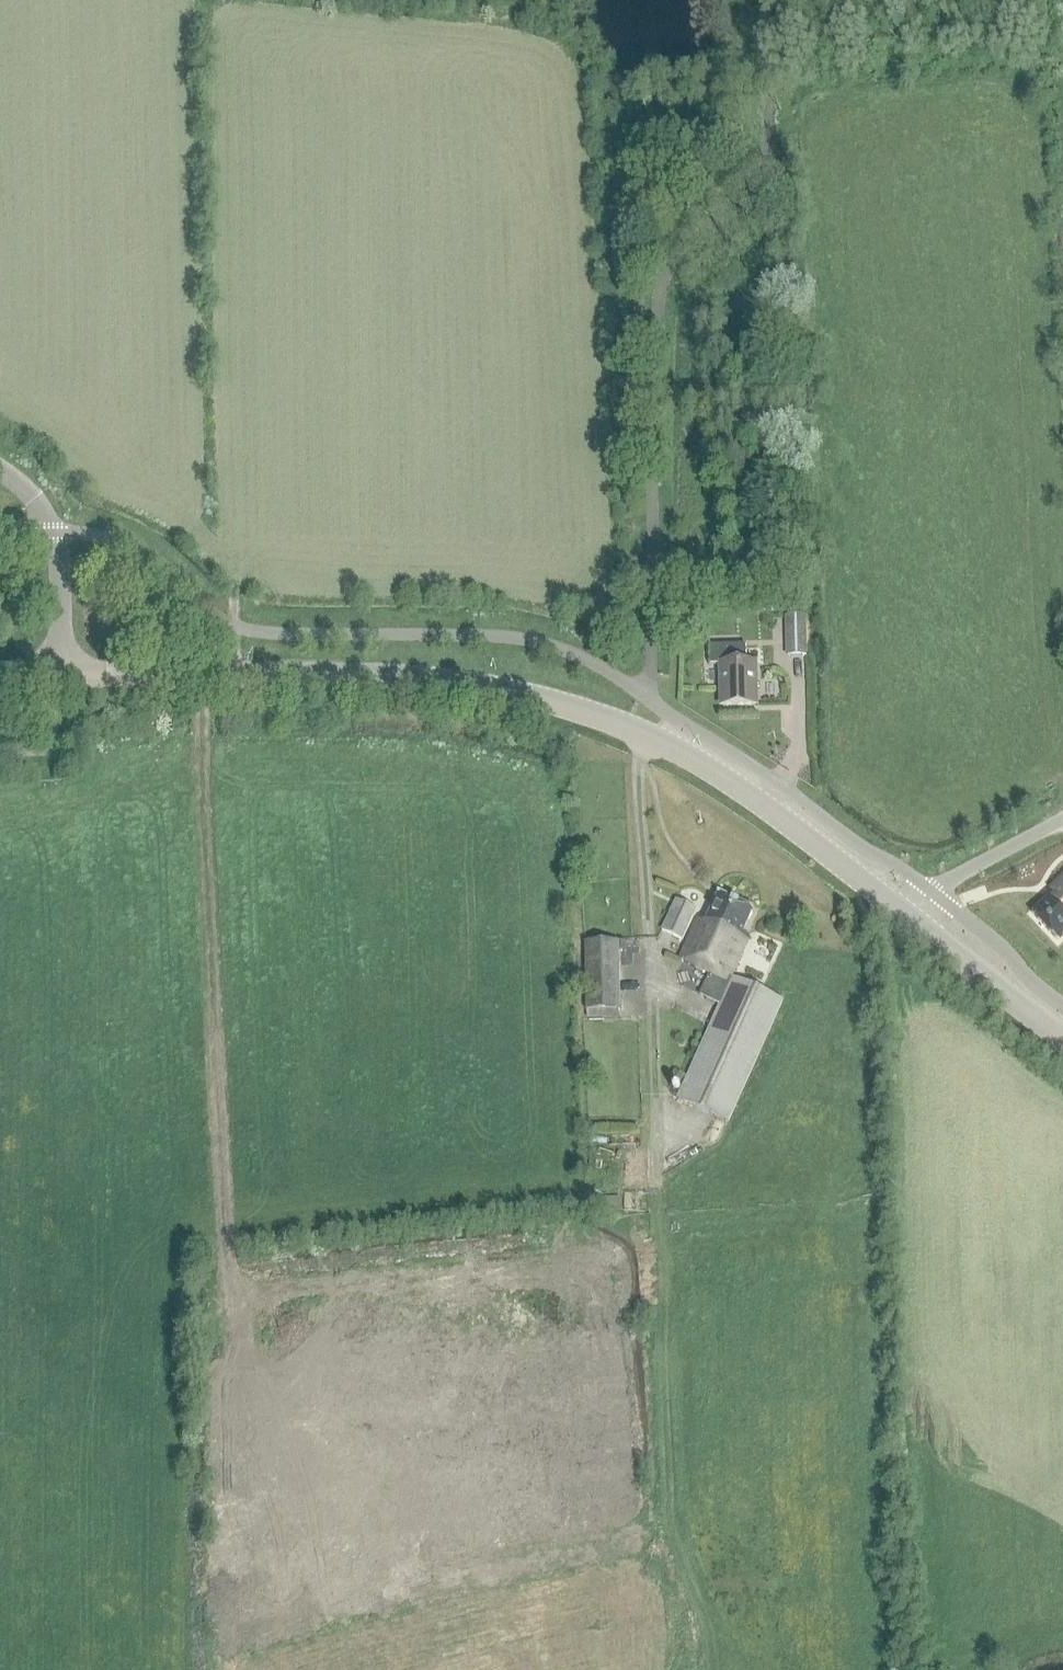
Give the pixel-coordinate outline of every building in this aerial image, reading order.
[(784,616),(785,656),(807,655),(806,616),(784,616)] [(709,646),(709,666),(719,665),(720,691),(722,691),(723,707),(755,706),(754,690),(757,690),(756,663),(746,664),(746,646),(709,646)] [(1031,914),(1057,941),(1062,935),(1062,877),(1049,889),(1054,894),(1031,914)] [(678,1099),(728,1121),(782,1001),(730,978),(749,936),(743,933),(753,910),(718,894),(705,922),(699,919),(680,961),(709,975),(699,996),(720,1005),(678,1099)] [(675,900),(661,931),(682,940),(696,910),(675,900)] [(585,943),(586,1011),(620,1010),(618,942),(585,943)]
